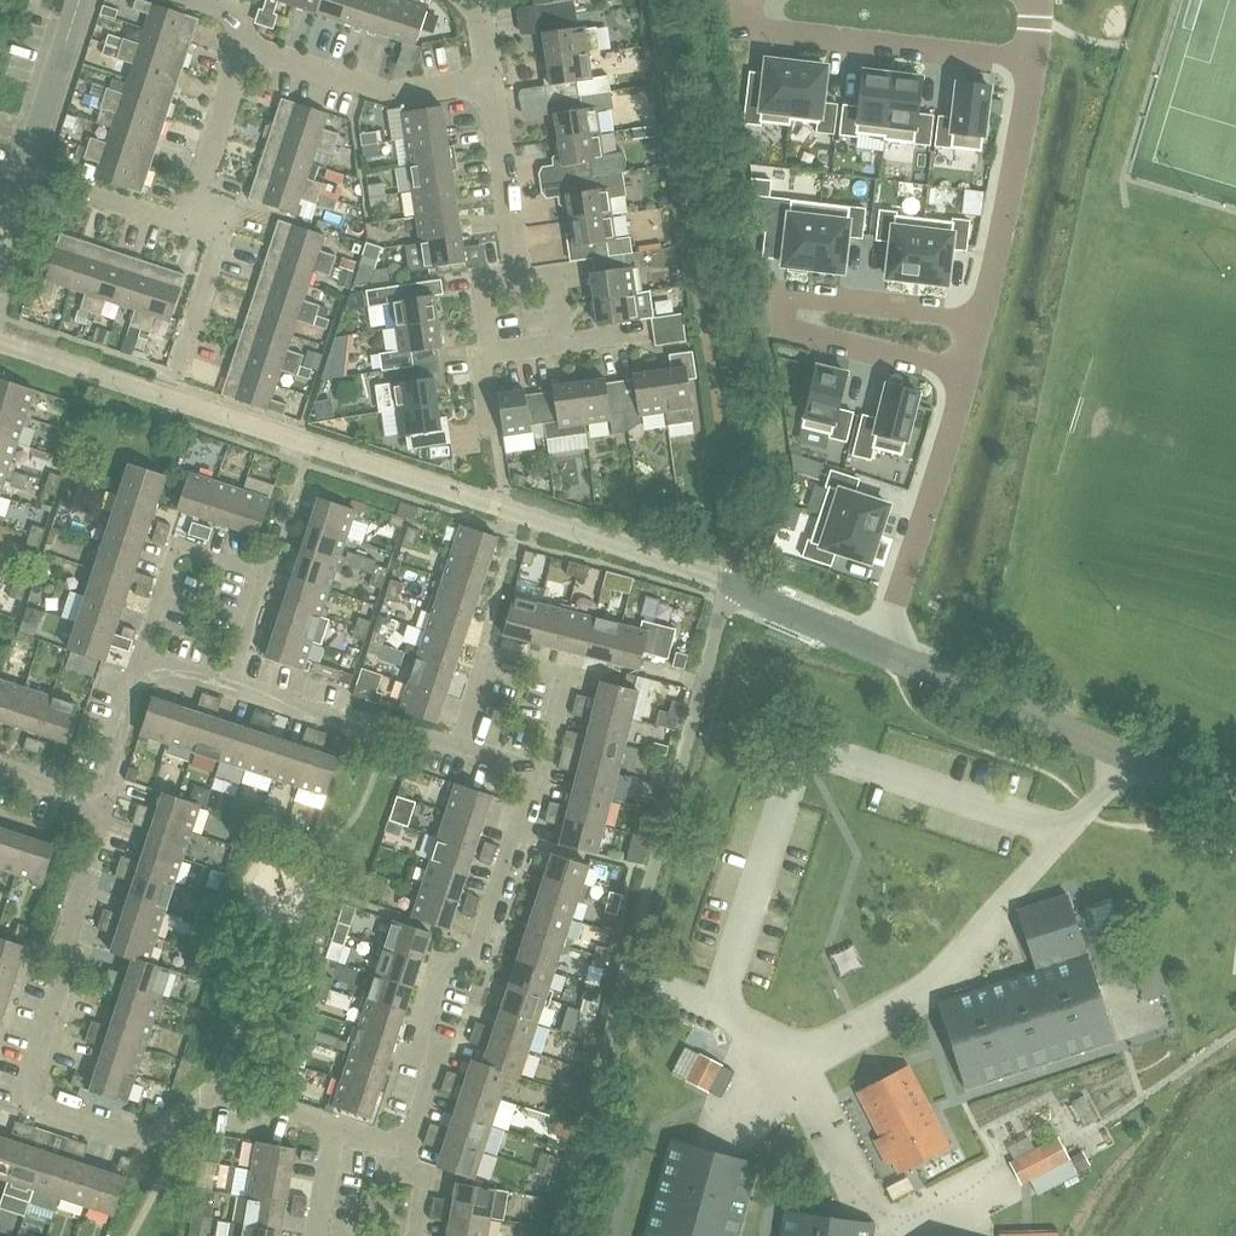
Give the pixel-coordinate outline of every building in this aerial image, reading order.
[(144,31),(191,45),(200,19),(143,0),(130,0),(128,6),(133,8),(132,14),(148,19),(144,31)] [(316,13),(321,0),(293,0),(292,4),(316,13)] [(316,13),(341,21),(348,0),(321,0),(316,13)] [(366,29),(375,0),(348,0),(341,21),(366,29)] [(391,37),(403,0),(375,0),(366,29),(391,37)] [(412,0),(403,0),(391,37),(416,45),(429,6),(412,0)] [(574,0),(539,0),(539,5),(544,4),(546,18),(576,14),(574,0)] [(119,10),(104,5),(101,14),(116,19),(119,10)] [(638,7),(631,8),(632,18),(640,17),(638,7)] [(578,27),(576,14),(546,18),(548,31),(544,32),(547,59),(589,53),(601,51),(597,25),(578,27)] [(183,69),(191,45),(144,31),(140,43),(124,38),(123,39),(120,48),(183,69)] [(109,35),(106,44),(120,48),(123,39),(109,35)] [(133,64),(129,78),(175,94),(183,69),(120,48),(106,44),(103,54),(133,64)] [(588,94),(611,91),(609,76),(592,79),(589,53),(547,59),(551,85),(545,86),(547,100),(588,94)] [(791,126),(792,120),(790,120),(797,63),(767,60),(763,96),(748,94),(744,123),(762,125),(762,122),(791,126)] [(838,104),(823,102),(827,67),(797,63),(790,120),(792,120),(819,123),(818,132),(835,134),(838,104)] [(858,134),(885,137),(886,137),(893,75),(863,71),(859,107),(844,105),(840,134),(858,137),(858,134)] [(923,78),(893,75),(886,137),(885,137),(884,140),(930,145),(934,116),(919,114),(923,78)] [(167,118),(175,94),(129,78),(124,93),(107,88),(104,98),(167,118)] [(955,118),(939,116),(936,146),(982,151),(990,86),(959,82),(955,118)] [(94,83),(91,93),(104,98),(107,88),(94,83)] [(559,139),(600,134),(597,111),(613,108),(611,91),(588,94),(547,100),(549,114),(555,113),(559,139)] [(98,107),(101,98),(86,93),(83,102),(98,107)] [(159,143),(167,118),(104,98),(101,108),(117,114),(113,128),(159,143)] [(282,98),(274,123),(337,144),(340,134),(324,128),(329,113),(323,111),(282,98)] [(402,112),(406,139),(447,132),(443,106),(402,112)] [(68,115),(64,127),(74,130),(78,118),(68,115)] [(266,148),(312,164),(317,149),(333,155),(337,144),(274,123),(266,148)] [(654,126),(633,128),(634,139),(655,136),(654,126)] [(88,148),(151,168),(159,143),(113,128),(108,143),(91,137),(88,148)] [(377,131),(361,133),(362,145),(379,143),(377,131)] [(410,165),(451,158),(447,132),(406,139),(410,165)] [(604,158),(600,134),(559,139),(563,166),(568,165),(570,179),(600,175),(623,172),(620,155),(604,158)] [(380,156),(379,143),(362,145),(364,158),(380,156)] [(143,194),(151,168),(88,148),(80,145),(77,155),(85,157),(84,158),(101,163),(96,179),(143,194)] [(266,148),(258,173),(321,194),(334,198),(337,188),(307,178),(312,164),(266,148)] [(410,165),(413,191),(455,184),(451,158),(410,165)] [(623,172),(600,175),(570,179),(572,193),(567,193),(571,220),(612,214),(610,200),(627,197),(623,172)] [(317,204),(321,194),(258,173),(249,199),(296,214),(301,199),(317,204)] [(385,182),(368,185),(370,197),(387,195),(385,182)] [(455,184),(413,191),(417,217),(458,210),(455,184)] [(321,194),(317,204),(334,210),(338,199),(334,198),(321,194)] [(388,208),(387,195),(370,197),(372,210),(388,208)] [(808,268),(813,269),(821,203),(770,197),(767,230),(787,232),(784,265),(789,266),(788,271),(808,274),(808,268)] [(866,209),(821,203),(813,269),(843,272),(847,237),(863,238),(866,209)] [(417,217),(421,242),(462,236),(458,210),(417,217)] [(888,277),(917,281),(925,219),(897,215),(897,212),(880,210),(877,240),(892,242),(888,277)] [(591,244),(593,258),(624,254),(633,252),(631,236),(616,239),(612,214),(571,220),(575,247),(591,244)] [(953,222),(925,219),(917,281),(947,284),(952,249),(967,250),(970,221),(953,219),(953,222)] [(271,245),(334,266),(337,255),(320,250),(325,235),(279,220),(271,245)] [(72,288),(87,242),(61,233),(52,261),(43,258),(32,290),(41,294),(40,296),(52,300),(57,283),(72,288)] [(462,236),(421,242),(425,269),(466,262),(462,236)] [(80,309),(91,313),(112,250),(87,242),(72,288),(86,293),(80,309)] [(330,276),(334,266),(271,245),(262,270),(309,285),(314,271),(330,276)] [(367,247),(363,259),(380,265),(384,252),(367,247)] [(107,300),(121,304),(136,258),(112,250),(91,313),(101,316),(107,300)] [(626,268),(624,254),(593,258),(595,272),(591,272),(595,299),(636,293),(632,267),(626,268)] [(343,257),(340,267),(354,271),(357,262),(343,257)] [(141,328),(161,266),(136,258),(121,304),(136,309),(131,324),(141,328)] [(363,259),(359,272),(360,272),(376,277),(377,274),(380,265),(363,259)] [(138,337),(148,340),(156,316),(171,321),(187,274),(161,266),(141,328),(138,337)] [(343,269),(338,285),(351,289),(356,273),(343,269)] [(304,300),(309,285),(262,270),(254,295),(317,315),(321,305),(304,300)] [(438,321),(435,295),(444,294),(442,279),(367,290),(370,308),(394,305),(397,327),(438,321)] [(648,291),(636,293),(595,299),(599,326),(640,320),(652,318),(651,311),(647,308),(650,304),(648,291)] [(317,315),(254,295),(246,320),(293,335),(297,320),(314,326),(317,315)] [(79,310),(75,321),(86,325),(90,313),(79,310)] [(682,314),(652,318),(654,332),(684,327),(682,314)] [(329,319),(327,319),(317,315),(314,326),(326,330),(329,319)] [(246,320),(238,344),(301,365),(304,355),(288,349),(293,335),(246,320)] [(384,370),(397,368),(439,362),(437,349),(442,348),(438,321),(397,327),(401,353),(382,356),(384,370)] [(684,327),(654,332),(656,345),(686,341),(684,327)] [(98,328),(94,342),(107,347),(112,333),(98,328)] [(335,337),(330,354),(349,353),(351,335),(335,337)] [(134,347),(137,339),(127,336),(122,350),(132,354),(134,347)] [(137,339),(134,347),(145,351),(147,343),(137,339)] [(298,375),(301,365),(238,344),(230,369),(276,384),(281,370),(298,375)] [(660,370),(666,412),(668,424),(691,420),(690,408),(693,408),(688,379),(697,378),(693,351),(670,354),(672,369),(660,370)] [(382,412),(397,410),(438,403),(434,378),(441,377),(439,362),(397,368),(399,382),(378,385),(382,412)] [(304,366),(301,365),(298,375),(310,379),(313,369),(304,366)] [(802,427),(831,435),(830,437),(847,441),(854,413),(839,409),(848,374),(817,367),(802,427)] [(276,384),(230,369),(222,395),(284,415),(288,404),(272,399),(276,384)] [(620,381),(625,411),(628,431),(642,422),(642,415),(666,412),(660,370),(633,374),(634,379),(620,381)] [(26,416),(32,418),(35,410),(29,408),(35,389),(0,378),(0,407),(26,416)] [(628,431),(625,411),(620,381),(607,383),(606,378),(579,382),(586,423),(612,420),(614,433),(628,431)] [(587,433),(586,423),(579,382),(553,386),(554,391),(540,393),(544,423),(547,440),(587,433)] [(872,460),(874,448),(903,455),(919,391),(888,384),(880,419),(863,415),(853,455),(872,460)] [(531,425),(544,423),(540,393),(526,395),(525,390),(498,394),(504,435),(532,431),(531,425)] [(409,449),(439,445),(451,443),(449,428),(442,429),(438,403),(397,410),(400,436),(407,435),(409,449)] [(32,418),(26,416),(0,407),(0,437),(18,442),(23,425),(29,427),(32,418)] [(65,429),(77,433),(80,424),(68,419),(65,429)] [(74,443),(77,433),(65,429),(61,439),(74,443)] [(9,469),(14,471),(17,462),(12,460),(18,442),(0,437),(0,466),(9,469)] [(792,453),(794,469),(818,477),(823,463),(792,453)] [(130,463),(121,491),(158,502),(166,475),(130,463)] [(9,469),(0,466),(0,495),(6,476),(12,478),(14,471),(9,469)] [(170,488),(184,492),(187,482),(190,473),(177,468),(174,478),(173,478),(170,488)] [(820,514),(880,534),(889,505),(855,494),(860,480),(832,470),(826,487),(829,488),(820,514)] [(47,482),(60,486),(63,476),(51,472),(47,482)] [(206,518),(218,482),(190,473),(187,482),(184,492),(178,509),(206,518)] [(515,474),(511,484),(523,488),(527,478),(515,474)] [(57,496),(60,486),(47,482),(44,492),(57,496)] [(244,491),(218,482),(206,518),(232,527),(244,491)] [(121,491),(113,517),(149,529),(158,502),(121,491)] [(232,527),(259,536),(271,499),(244,491),(232,527)] [(648,495),(639,496),(640,512),(656,511),(655,501),(648,495)] [(320,498),(311,525),(347,536),(353,519),(359,521),(362,511),(320,498)] [(390,523),(403,527),(406,518),(393,513),(390,523)] [(880,534),(820,514),(811,541),(809,540),(803,556),(831,566),(836,551),(870,562),(880,534)] [(104,543),(140,555),(149,529),(113,517),(104,543)] [(159,521),(156,531),(168,535),(172,525),(159,521)] [(189,534),(199,538),(203,525),(193,522),(189,534)] [(30,535),(43,538),(46,529),(33,525),(30,535)] [(213,528),(203,525),(199,538),(209,541),(213,528)] [(341,555),(347,536),(311,525),(302,551),(344,565),(347,557),(341,555)] [(450,542),(447,550),(489,564),(498,536),(462,525),(456,544),(450,542)] [(409,527),(406,536),(419,541),(422,531),(409,527)] [(165,545),(168,535),(156,531),(153,541),(165,545)] [(39,549),(43,538),(30,535),(27,545),(39,549)] [(415,551),(419,541),(406,536),(403,546),(415,551)] [(253,555),(257,543),(247,539),(242,552),(253,555)] [(104,543),(96,569),(132,581),(140,555),(104,543)] [(525,549),(522,562),(532,565),(536,552),(525,549)] [(480,590),(489,564),(447,550),(444,558),(450,560),(444,578),(480,590)] [(341,573),(344,565),(302,551),(294,577),(330,589),(336,571),(341,573)] [(347,557),(344,565),(373,574),(377,564),(378,561),(348,552),(347,557)] [(566,573),(577,576),(580,563),(570,561),(566,573)] [(580,563),(577,576),(587,579),(590,566),(580,563)] [(377,564),(373,574),(386,579),(389,569),(377,564)] [(132,581),(96,569),(87,595),(123,607),(132,581)] [(142,573),(139,583),(151,587),(155,578),(142,573)] [(370,584),(382,588),(386,579),(373,574),(370,584)] [(16,577),(13,587),(25,591),(29,581),(16,577)] [(324,607),(330,589),(294,577),(285,604),(327,617),(330,609),(324,607)] [(433,594),(430,602),(472,616),(480,590),(444,578),(438,596),(433,594)] [(389,589),(401,593),(404,583),(392,579),(389,589)] [(148,598),(151,587),(139,583),(135,593),(148,598)] [(22,601),(25,591),(13,587),(10,597),(22,601)] [(613,589),(602,587),(600,599),(610,602),(613,589)] [(401,593),(389,589),(385,599),(398,603),(401,593)] [(532,641),(541,604),(523,599),(524,593),(515,591),(504,634),(532,641)] [(123,607),(87,595),(78,622),(115,633),(123,607)] [(463,642),(472,616),(430,602),(427,611),(433,613),(427,630),(463,642)] [(559,609),(541,604),(532,641),(558,648),(569,605),(561,603),(559,609)] [(285,604),(276,630),(312,642),(318,624),(324,626),(327,617),(285,604)] [(578,607),(569,605),(558,648),(585,655),(596,612),(595,611),(594,617),(576,613),(578,607)] [(612,661),(621,624),(603,620),(605,614),(596,612),(585,655),(612,661)] [(380,615),(375,631),(371,641),(384,645),(393,619),(380,615)] [(359,617),(356,627),(368,631),(372,621),(359,617)] [(621,624),(612,661),(640,669),(644,653),(669,659),(677,629),(643,620),(640,629),(621,624)] [(78,622),(69,649),(106,661),(111,644),(131,650),(134,639),(122,635),(115,633),(78,622)] [(125,626),(122,635),(134,639),(137,630),(125,626)] [(353,637),(365,641),(368,631),(356,627),(353,637)] [(306,660),(312,642),(276,630),(267,657),(309,671),(312,662),(306,660)] [(405,652),(413,655),(455,668),(463,642),(427,630),(422,646),(408,642),(405,652)] [(381,655),(384,645),(371,641),(368,651),(381,655)] [(677,651),(673,665),(685,669),(689,655),(677,651)] [(446,695),(455,668),(413,655),(410,663),(416,665),(410,683),(446,695)] [(338,681),(351,685),(354,674),(342,670),(338,681)] [(624,687),(635,689),(638,676),(628,673),(624,687)] [(575,704),(588,707),(595,709),(632,718),(641,721),(651,679),(638,676),(635,689),(624,687),(606,682),(602,681),(597,698),(590,696),(590,697),(577,694),(575,704)] [(14,724),(25,688),(0,680),(0,720),(14,724)] [(398,699),(395,709),(437,722),(446,695),(410,683),(404,701),(398,699)] [(384,694),(357,685),(354,695),(381,704),(384,694)] [(51,696),(25,688),(14,724),(40,733),(51,696)] [(203,692),(201,699),(199,705),(209,708),(213,696),(203,692)] [(79,706),(51,696),(40,733),(67,742),(79,706)] [(213,696),(209,708),(219,711),(223,699),(213,696)] [(180,706),(153,697),(141,733),(168,742),(180,706)] [(585,717),(588,707),(575,704),(572,714),(585,717)] [(206,715),(180,706),(168,742),(194,751),(206,715)] [(625,745),(632,718),(595,709),(588,736),(625,745)] [(251,722),(261,725),(265,713),(255,710),(251,722)] [(680,715),(670,713),(660,710),(656,725),(673,730),(676,731),(680,715)] [(265,713),(261,725),(271,729),(275,716),(265,713)] [(206,715),(194,751),(221,760),(233,724),(206,715)] [(259,732),(233,724),(221,760),(247,768),(259,732)] [(314,743),(318,730),(308,727),(304,739),(314,743)] [(328,733),(318,730),(314,743),(324,746),(328,733)] [(273,777),(286,741),(259,732),(247,768),(273,777)] [(581,762),(618,772),(625,745),(588,736),(581,762)] [(24,749),(33,752),(37,740),(28,737),(24,749)] [(653,748),(661,750),(667,752),(669,743),(655,739),(653,748)] [(48,743),(37,740),(33,752),(44,756),(48,743)] [(312,750),(286,741),(273,777),(300,786),(312,750)] [(564,747),(561,758),(574,761),(577,751),(564,747)] [(339,758),(312,750),(300,786),(327,795),(339,758)] [(571,771),(574,761),(561,758),(559,768),(571,771)] [(618,772),(581,762),(574,789),(611,799),(618,772)] [(130,767),(126,778),(137,782),(141,771),(130,767)] [(419,771),(407,767),(404,777),(416,781),(419,771)] [(448,811),(484,823),(493,795),(451,781),(448,791),(454,793),(448,811)] [(604,825),(611,799),(574,789),(567,816),(604,825)] [(214,790),(209,807),(225,812),(231,796),(214,790)] [(164,792),(156,819),(192,831),(200,804),(164,792)] [(231,814),(241,818),(246,801),(237,798),(231,814)] [(550,801),(548,811),(560,814),(563,804),(550,801)] [(139,803),(136,813),(149,817),(152,807),(139,803)] [(475,849),(484,823),(448,811),(439,837),(475,849)] [(558,824),(560,814),(548,811),(545,821),(558,824)] [(149,817),(136,813),(133,823),(145,827),(149,817)] [(231,816),(228,825),(238,828),(241,819),(231,816)] [(567,816),(560,844),(597,853),(604,825),(567,816)] [(183,857),(192,831),(156,819),(147,845),(183,857)] [(17,874),(30,838),(3,829),(0,838),(0,868),(17,874)] [(439,837),(431,863),(467,875),(475,849),(439,837)] [(56,846),(30,838),(17,874),(34,879),(33,885),(42,888),(56,846)] [(486,841),(482,851),(495,855),(498,845),(486,841)] [(174,884),(183,857),(147,845),(138,872),(174,884)] [(492,865),(495,855),(482,851),(479,861),(492,865)] [(544,880),(586,894),(589,886),(583,884),(589,865),(553,853),(544,880)] [(122,855),(119,865),(131,869),(135,860),(122,855)] [(458,901),(467,875),(431,863),(422,889),(458,901)] [(131,869),(119,865),(116,875),(128,879),(131,869)] [(138,872),(130,897),(166,909),(174,884),(138,872)] [(583,902),(586,894),(544,880),(536,907),(572,919),(578,900),(583,902)] [(413,917),(449,929),(458,901),(422,889),(413,917)] [(610,891),(608,901),(621,904),(623,894),(610,891)] [(478,908),(481,898),(468,894),(465,903),(478,908)] [(939,1001),(968,1089),(1115,1042),(1067,895),(1017,911),(1036,970),(939,1001)] [(130,897),(121,925),(157,937),(166,909),(130,897)] [(621,904),(608,901),(605,911),(618,915),(621,904)] [(474,918),(478,908),(465,903),(462,913),(474,918)] [(348,935),(357,908),(345,904),(336,931),(348,935)] [(527,933),(569,947),(572,938),(566,936),(572,919),(536,907),(527,933)] [(105,908),(101,918),(114,922),(117,912),(105,908)] [(114,922),(101,918),(98,928),(111,932),(114,922)] [(383,937),(380,946),(422,959),(431,932),(395,920),(388,939),(383,937)] [(19,923),(15,936),(25,939),(30,927),(19,923)] [(157,937),(121,925),(112,952),(134,959),(148,963),(149,962),(157,937)] [(336,931),(333,942),(345,946),(348,935),(336,931)] [(566,955),(569,947),(527,933),(518,959),(555,971),(560,953),(566,955)] [(18,973),(27,946),(0,937),(0,967),(18,973)] [(597,945),(595,955),(607,958),(610,948),(597,945)] [(422,959),(380,946),(377,954),(383,956),(377,974),(413,985),(422,959)] [(605,968),(607,958),(595,955),(592,965),(605,968)] [(134,959),(126,985),(162,997),(171,969),(149,962),(148,963),(134,959)] [(510,985),(552,999),(555,991),(549,989),(555,971),(518,959),(510,985)] [(18,973),(0,967),(0,996),(9,999),(18,973)] [(109,968),(106,978),(119,982),(122,972),(109,968)] [(334,978),(322,974),(319,984),(331,988),(334,978)] [(405,1012),(413,985),(377,974),(371,992),(366,990),(363,998),(405,1012)] [(115,992),(119,982),(106,978),(103,988),(115,992)] [(328,998),(331,988),(319,984),(315,994),(328,998)] [(153,1022),(162,997),(126,985),(117,1010),(153,1022)] [(549,1007),(552,999),(510,985),(501,1012),(537,1023),(543,1005),(549,1007)] [(0,1025),(9,999),(0,996),(0,1025)] [(405,1012),(363,998),(360,1007),(366,1008),(360,1026),(396,1038),(405,1012)] [(584,999),(581,1009),(594,1012),(597,1002),(584,999)] [(311,1009),(305,1027),(317,1031),(323,1013),(311,1009)] [(592,1022),(594,1012),(581,1009),(579,1019),(592,1022)] [(117,1010),(108,1037),(144,1050),(153,1022),(117,1010)] [(493,1038),(529,1050),(537,1023),(501,1012),(493,1038)] [(579,1019),(575,1036),(587,1040),(590,1028),(592,1022),(579,1019)] [(92,1021),(89,1030),(101,1035),(105,1025),(92,1021)] [(473,1031),(486,1035),(489,1026),(476,1021),(473,1031)] [(388,1064),(396,1038),(360,1026),(354,1044),(341,1040),(338,1048),(346,1051),(388,1064)] [(317,1031),(305,1027),(302,1036),(314,1040),(317,1031)] [(101,1035),(89,1030),(86,1040),(98,1044),(101,1035)] [(486,1035),(473,1031),(470,1041),(482,1045),(486,1035)] [(311,1049),(314,1040),(302,1036),(299,1045),(311,1049)] [(108,1037),(100,1063),(136,1075),(144,1050),(108,1037)] [(520,1076),(529,1050),(493,1038),(484,1063),(473,1059),(473,1060),(520,1076)] [(388,1064),(346,1051),(343,1059),(349,1061),(343,1079),(380,1090),(388,1064)] [(700,1054),(687,1080),(709,1091),(721,1098),(735,1072),(722,1065),(702,1055),(700,1054)] [(520,1077),(520,1076),(473,1060),(464,1087),(501,1099),(509,1074),(520,1077)] [(136,1075),(100,1063),(91,1090),(127,1102),(136,1075)] [(899,1172),(950,1146),(909,1066),(858,1093),(885,1145),(881,1148),(890,1165),(894,1162),(899,1172)] [(448,1071),(445,1081),(457,1085),(460,1075),(448,1071)] [(75,1074),(71,1084),(84,1088),(87,1078),(75,1074)] [(563,1075),(559,1088),(570,1092),(575,1078),(563,1075)] [(371,1118),(380,1090),(343,1079),(337,1097),(332,1095),(329,1104),(371,1118)] [(283,1092),(296,1096),(299,1085),(287,1081),(283,1092)] [(457,1085),(445,1081),(441,1091),(454,1095),(457,1085)] [(464,1087),(456,1113),(492,1125),(501,1099),(464,1087)] [(148,1102),(144,1115),(157,1120),(162,1108),(162,1107),(148,1102)] [(483,1151),(492,1125),(456,1113),(447,1139),(483,1151)] [(552,1132),(569,1138),(574,1123),(557,1117),(552,1132)] [(13,1133),(23,1136),(27,1124),(17,1120),(13,1133)] [(431,1123),(427,1133),(440,1137),(443,1127),(431,1123)] [(37,1127),(27,1124),(23,1136),(32,1139),(37,1127)] [(440,1137),(427,1133),(424,1143),(437,1147),(440,1137)] [(8,1179),(20,1143),(0,1137),(0,1177),(8,1179)] [(65,1150),(75,1153),(79,1141),(69,1137),(65,1150)] [(1015,1160),(1011,1162),(1023,1184),(1031,1180),(1034,1186),(1038,1193),(1077,1173),(1077,1172),(1091,1165),(1087,1159),(1083,1151),(1070,1158),(1059,1137),(1045,1144),(1036,1149),(1019,1158),(1015,1160)] [(483,1151),(447,1139),(438,1166),(459,1173),(474,1178),(483,1151)] [(759,1165),(737,1159),(691,1146),(670,1140),(643,1235),(740,1235),(759,1165)] [(85,1156),(89,1144),(79,1141),(75,1153),(85,1156)] [(291,1176),(296,1148),(258,1141),(253,1170),(291,1176)] [(20,1143),(8,1179),(4,1193),(30,1202),(35,1188),(46,1152),(20,1143)] [(314,1162),(316,1151),(303,1149),(301,1160),(314,1162)] [(542,1151),(536,1169),(556,1175),(561,1157),(542,1151)] [(61,1196),(73,1160),(46,1152),(35,1188),(30,1202),(56,1210),(61,1196)] [(116,1166),(129,1171),(133,1158),(120,1154),(116,1166)] [(61,1196),(87,1205),(99,1169),(73,1160),(61,1196)] [(87,1205),(115,1214),(126,1178),(99,1169),(87,1205)] [(253,1170),(249,1197),(286,1203),(291,1176),(253,1170)] [(472,1185),(474,1178),(459,1173),(455,1200),(435,1197),(433,1207),(453,1210),(491,1217),(505,1219),(510,1191),(472,1185)] [(295,1194),(294,1205),(307,1207),(308,1197),(295,1194)] [(286,1203),(249,1197),(244,1224),(282,1231),(286,1203)] [(307,1207),(294,1205),(292,1215),(305,1217),(307,1207)] [(444,1220),(446,1209),(433,1207),(431,1217),(444,1220)] [(491,1217),(453,1210),(449,1235),(487,1235),(491,1217)] [(876,1225),(851,1221),(784,1212),(781,1235),(874,1235),(876,1225)] [(282,1231),(244,1224),(231,1222),(229,1235),(281,1235),(282,1231)]
